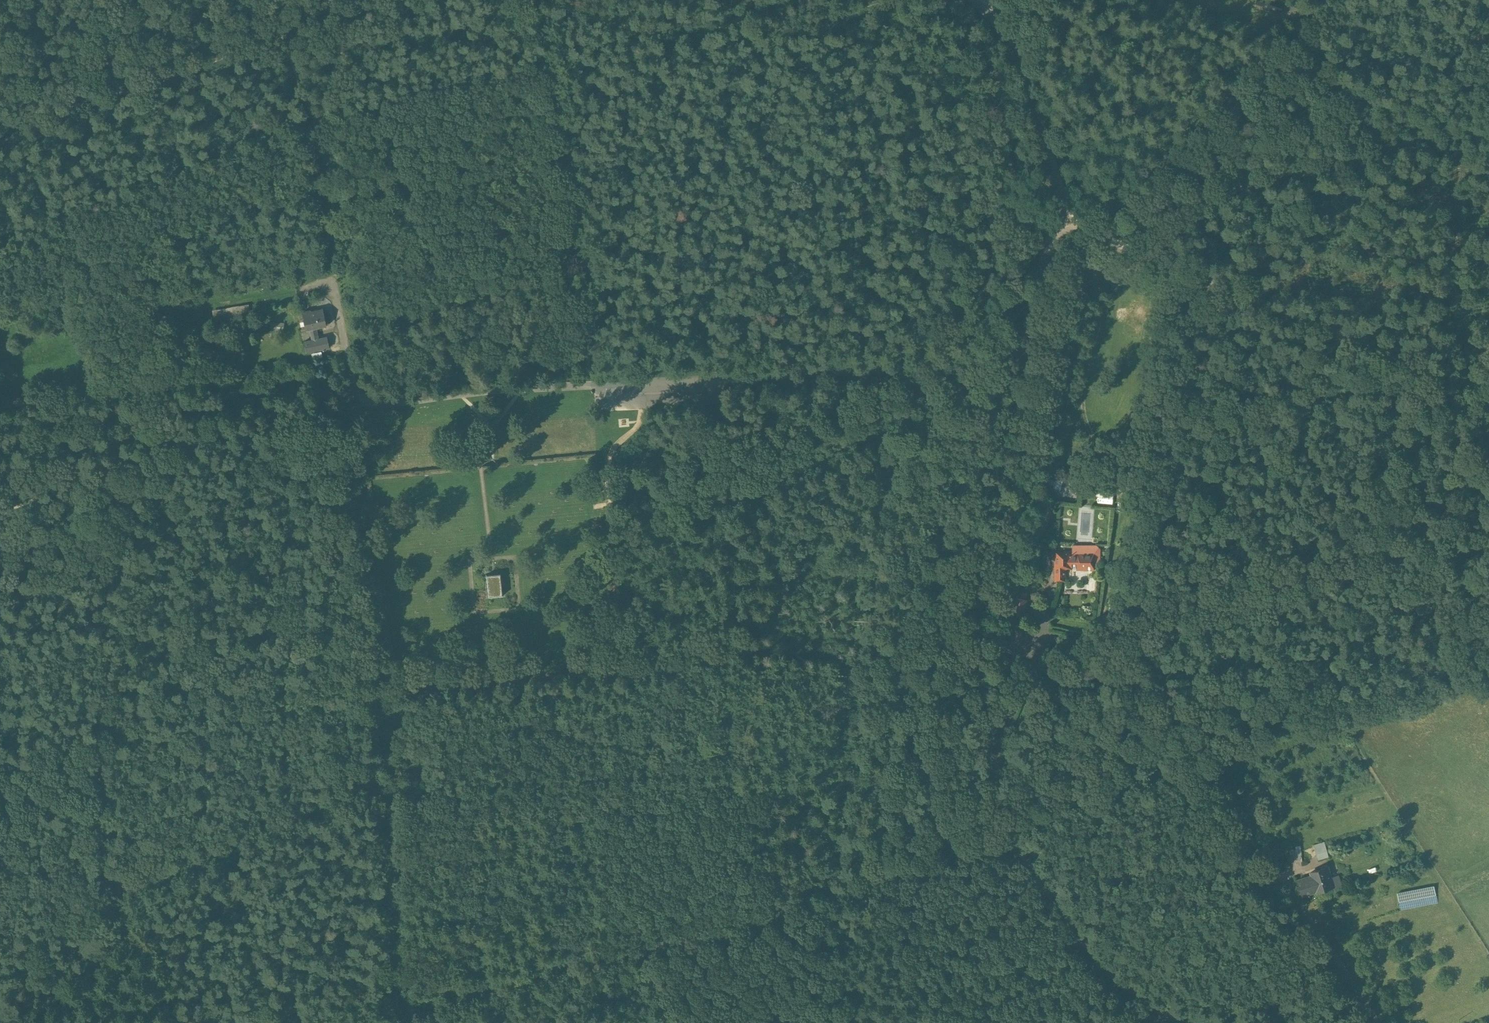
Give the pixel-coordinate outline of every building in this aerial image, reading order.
[(248,306),(213,312),(215,328),(251,322),(248,306)] [(322,308),(298,313),(302,333),(309,331),(311,340),(304,342),(306,354),(330,349),(327,337),(320,338),(318,329),(326,328),(322,308)] [(284,328),(284,321),(270,320),(269,328),(284,328)] [(1062,481),(1048,478),(1047,486),(1061,489),(1062,481)] [(1095,553),(1072,553),(1072,551),(1056,551),(1056,581),(1066,581),(1066,569),(1072,569),(1072,568),(1085,568),(1085,570),(1094,570),(1095,553)] [(489,597),(504,595),(502,572),(487,573),(489,597)] [(1025,599),(1014,596),(1011,612),(1022,614),(1025,599)] [(1119,613),(1109,611),(1106,628),(1116,629),(1119,613)] [(1325,840),(1314,843),(1318,857),(1329,855),(1325,840)] [(1290,860),(1303,858),(1301,843),(1288,844),(1290,860)] [(1332,875),(1328,865),(1312,870),(1313,873),(1318,887),(1318,888),(1334,883),(1332,875)] [(1313,873),(1298,878),(1303,892),(1318,887),(1313,873)] [(1339,873),(1332,875),(1334,883),(1335,885),(1342,883),(1339,873)] [(1435,884),(1398,891),(1401,908),(1438,901),(1435,884)]
